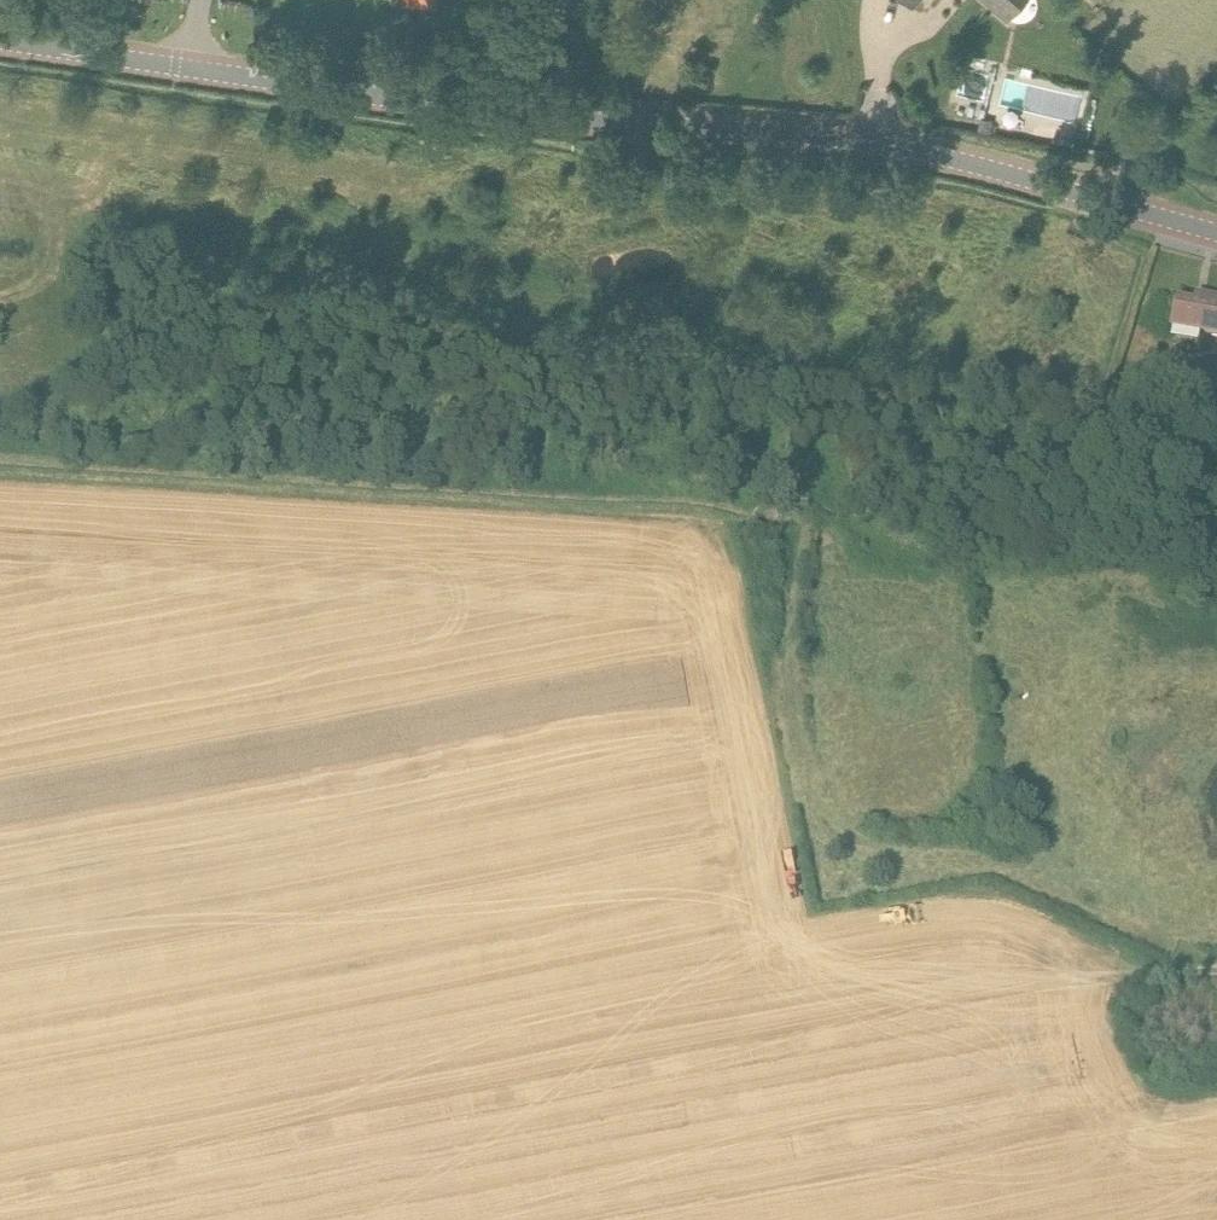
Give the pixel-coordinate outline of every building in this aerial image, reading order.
[(1006,18),(1023,0),(986,0),(1006,18)] [(408,13),(390,22),(396,33),(413,24),(408,13)] [(980,118),(978,130),(990,132),(992,120),(980,118)] [(1176,299),(1171,327),(1216,336),(1216,300),(1203,297),(1202,304),(1176,299)]
